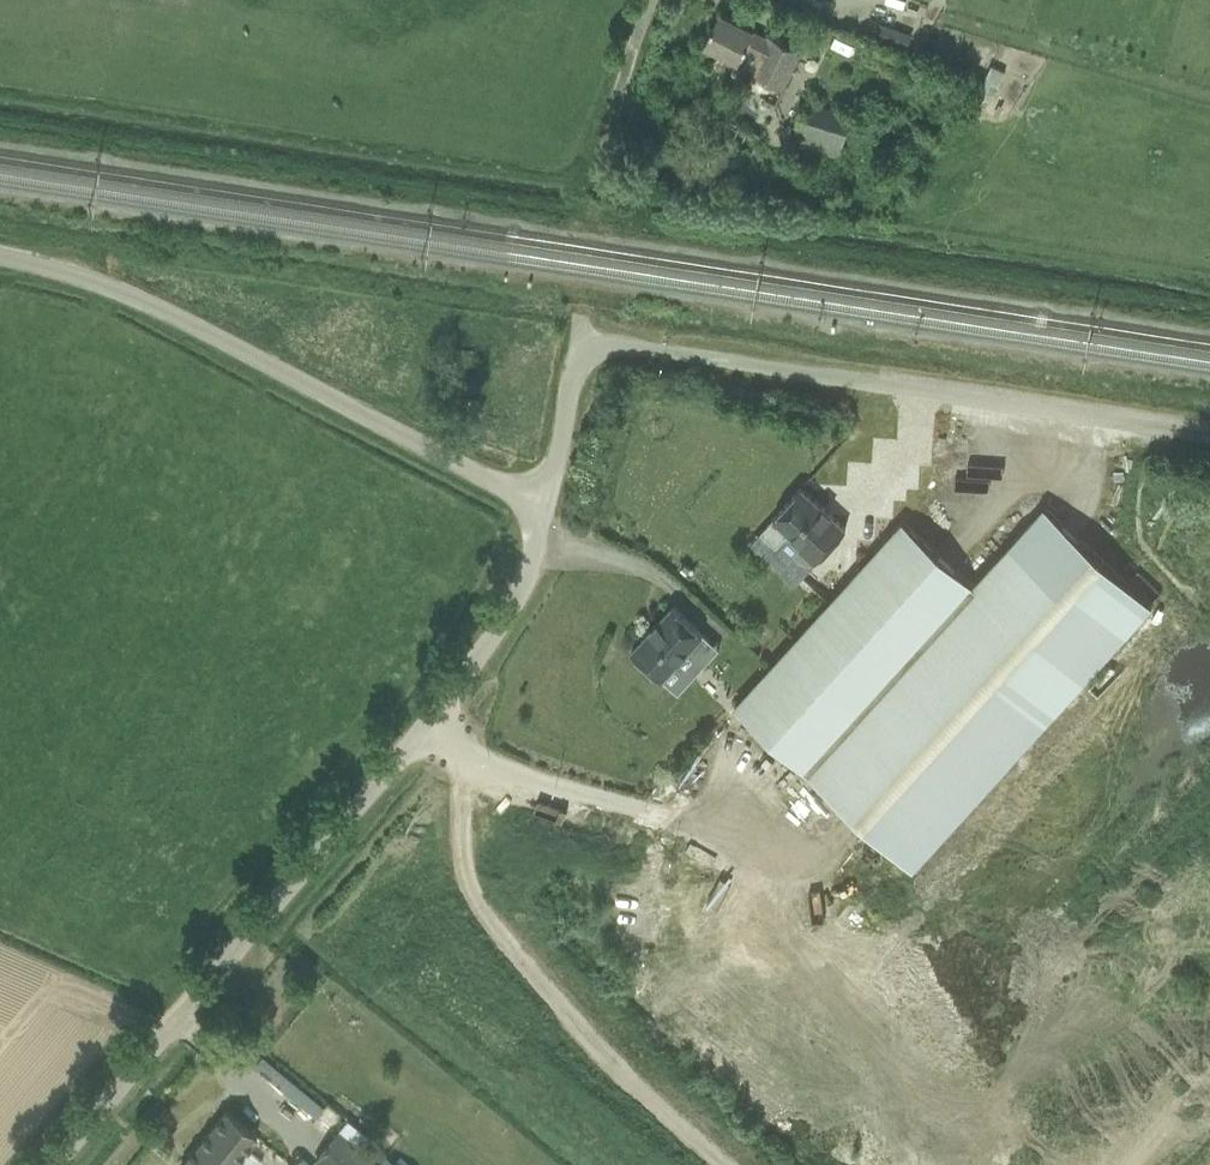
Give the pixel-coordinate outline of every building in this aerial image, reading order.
[(753,29),(720,13),(705,43),(738,59),(732,71),(745,77),(740,88),(775,104),(801,50),(768,34),(766,38),(752,32),(753,29)] [(833,172),(844,141),(852,116),(806,101),(798,126),(787,157),(833,172)] [(813,565),(846,528),(802,487),(761,532),(777,546),(790,532),(805,545),(798,552),(813,565)] [(1044,506),(974,586),(807,770),(913,869),(1153,606),(1044,506)] [(904,522),(737,706),(807,770),(974,586),(904,522)] [(670,683),(663,677),(690,648),(697,654),(710,639),(673,606),(632,651),(669,684),(670,683)] [(251,1064),(314,1114),(323,1103),(260,1053),(251,1064)] [(227,1110),(182,1164),(260,1164),(262,1162),(246,1148),(257,1135),(227,1110)] [(347,1119),(338,1129),(357,1144),(365,1134),(347,1119)] [(378,1163),(338,1130),(313,1160),(320,1164),(377,1164),(378,1163)] [(387,1156),(379,1164),(398,1164),(387,1156)]
